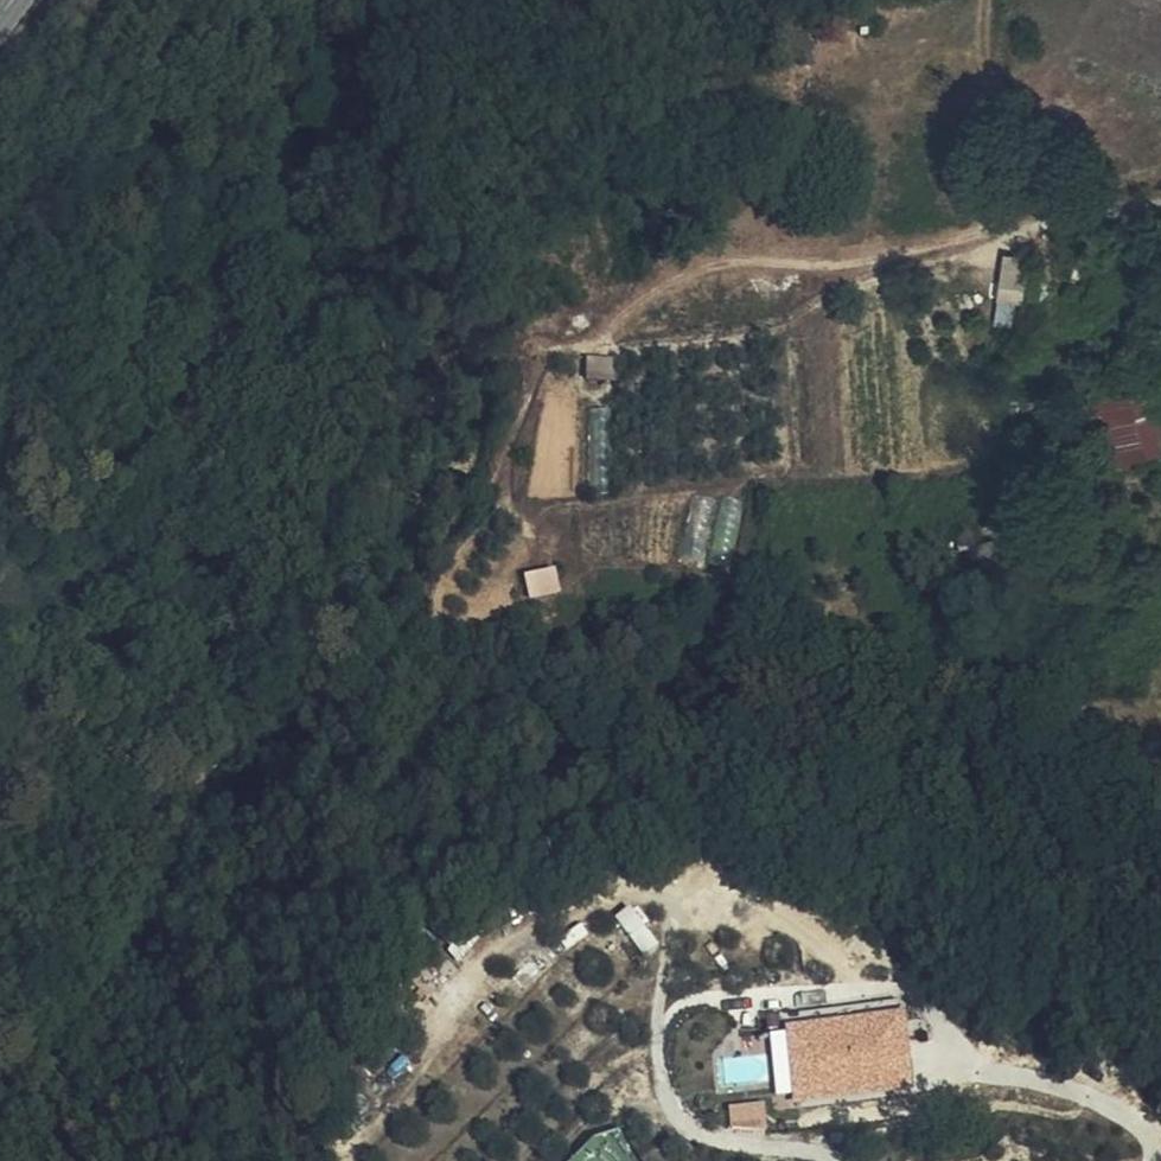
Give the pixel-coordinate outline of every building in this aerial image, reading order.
[(1004,319),(1021,318),(1021,253),(1003,253),(1004,319)] [(1107,389),(1114,465),(1140,456),(1160,449),(1160,372),(1107,389)] [(915,1085),(906,1011),(788,1027),(789,1034),(774,1036),(781,1094),(796,1092),(797,1100),(915,1085)] [(767,1101),(733,1105),(735,1126),(770,1128),(767,1101)]
